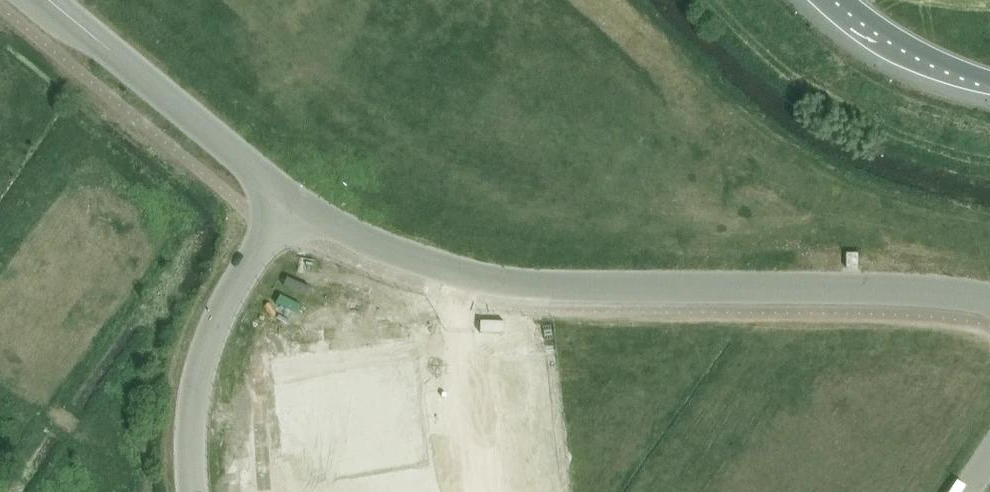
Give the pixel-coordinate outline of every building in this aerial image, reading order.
[(279,363),(294,491),(435,491),(431,458),(423,459),(411,352),(378,356),(378,351),(279,363)]
